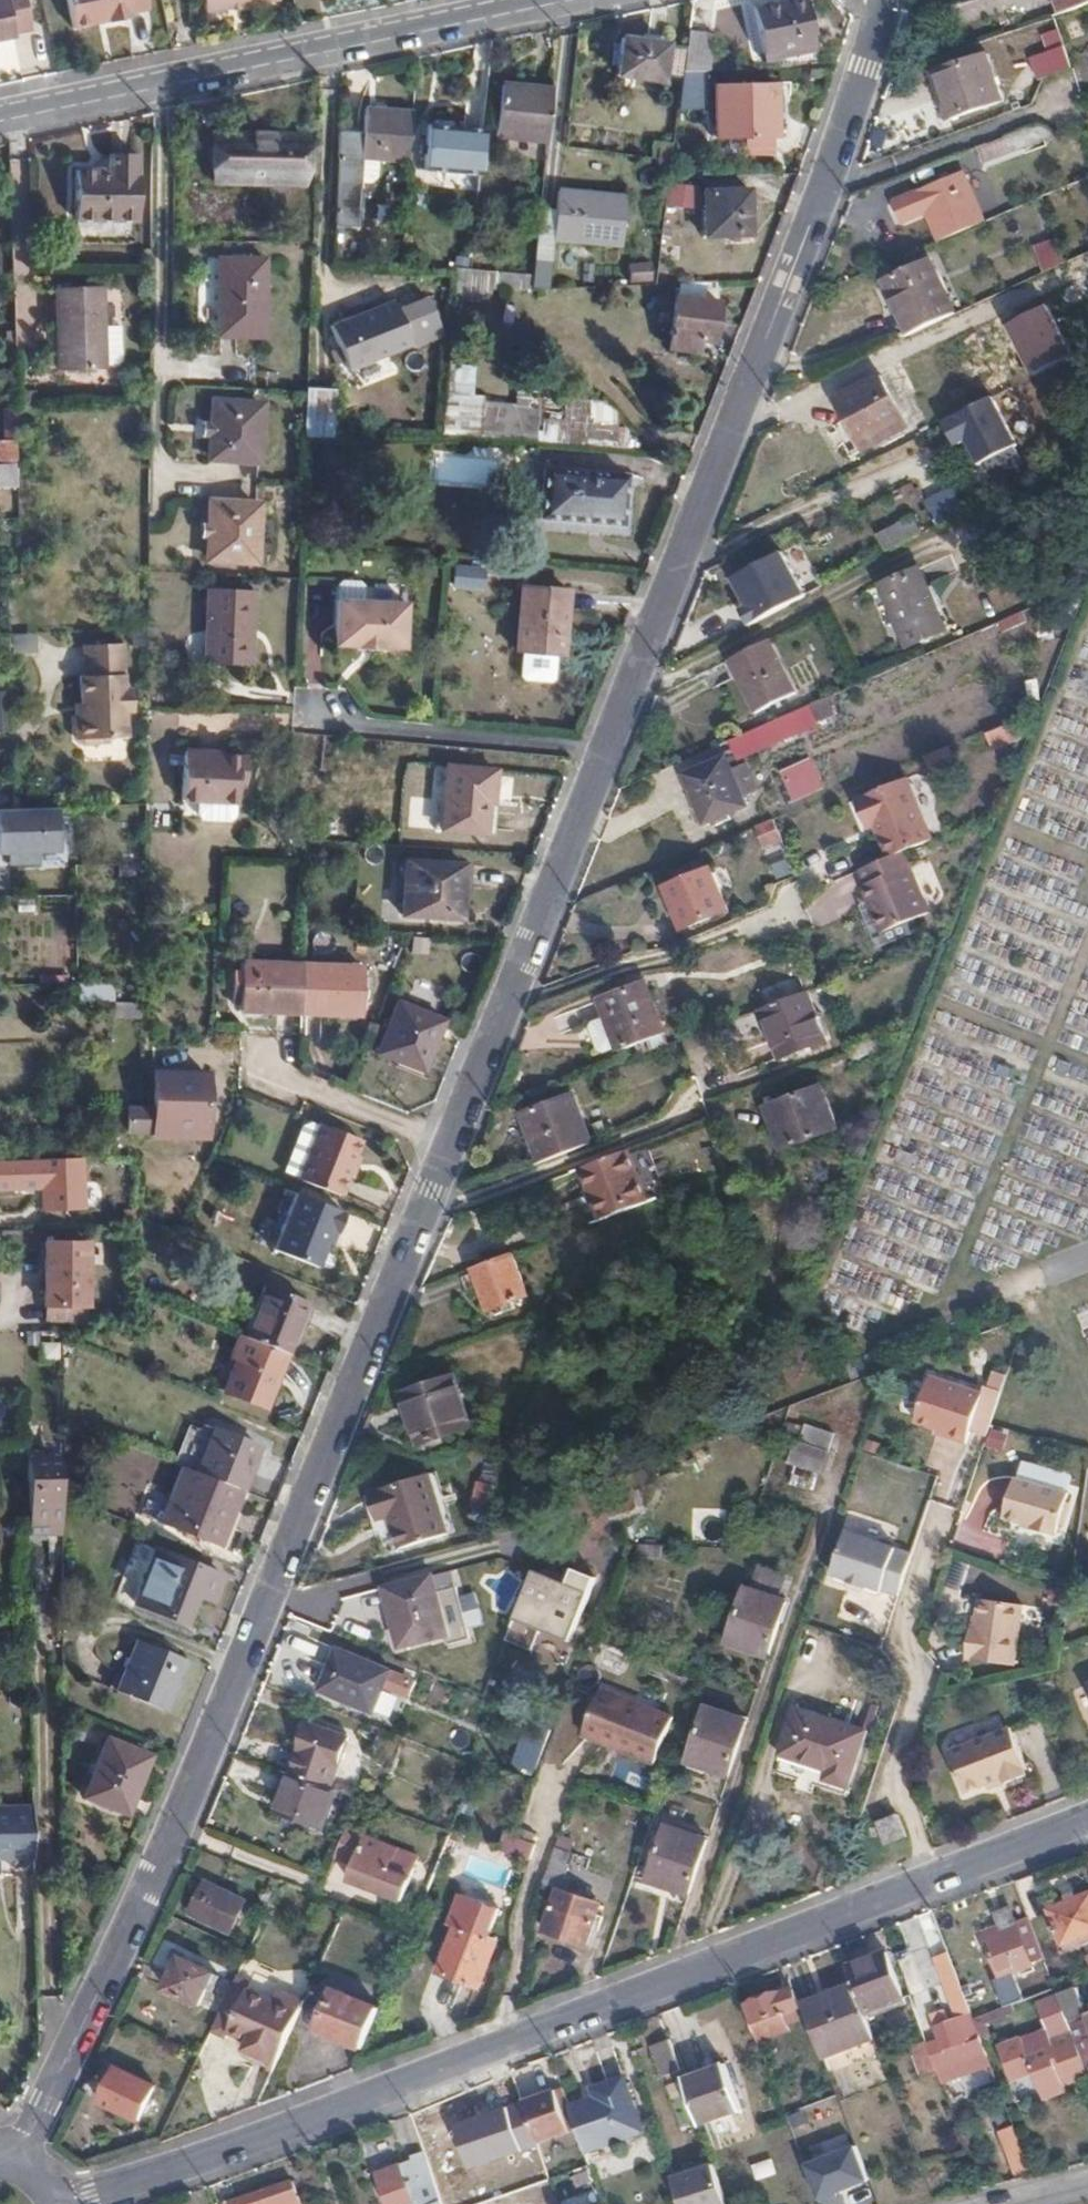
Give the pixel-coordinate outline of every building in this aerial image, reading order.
[(25,0),(0,0),(0,37),(14,35),(13,31),(31,28),(25,0)] [(147,0),(67,0),(73,25),(92,22),(92,21),(98,17),(106,16),(107,20),(129,15),(128,11),(148,6),(147,0)] [(206,10),(256,0),(204,0),(206,10)] [(806,0),(786,0),(755,7),(766,61),(818,50),(806,0)] [(713,37),(688,34),(683,73),(707,72),(713,37)] [(663,80),(667,41),(623,35),(618,75),(663,80)] [(1037,59),(1045,81),(1074,69),(1066,49),(1037,59)] [(1007,100),(991,55),(937,75),(954,120),(1007,100)] [(683,73),(679,105),(702,108),(707,72),(683,73)] [(548,130),(552,80),(502,76),(500,107),(498,107),(497,126),(548,130)] [(774,137),(772,84),(716,85),(717,138),(774,137)] [(370,130),(341,128),(338,200),(365,201),(369,138),(413,141),(415,109),(371,107),(370,130)] [(482,142),(483,129),(427,124),(424,169),(479,173),(482,142)] [(1041,128),(982,150),(989,166),(1063,138),(1041,128)] [(303,179),(304,135),(218,133),(217,177),(303,179)] [(111,150),(110,165),(110,173),(98,173),(98,166),(77,167),(77,218),(141,219),(141,167),(138,167),(138,150),(111,150)] [(911,196),(928,245),(936,241),(971,225),(955,180),(911,196)] [(667,182),(665,205),(688,207),(690,184),(667,182)] [(752,236),(750,188),(705,190),(706,236),(752,236)] [(622,248),(627,199),(561,191),(555,241),(622,248)] [(895,277),(919,328),(964,306),(938,256),(895,277)] [(264,337),(266,259),(220,257),(217,335),(264,337)] [(549,263),(535,262),(534,275),(532,290),(547,290),(549,263)] [(648,280),(649,264),(628,263),(627,280),(648,280)] [(108,324),(104,283),(60,287),(68,372),(112,368),(111,364),(124,362),(127,358),(124,323),(108,324)] [(430,298),(398,310),(412,344),(443,332),(430,298)] [(713,342),(718,303),(677,298),(670,348),(689,351),(691,339),(713,342)] [(398,310),(394,300),(331,326),(348,369),(412,344),(398,310)] [(1043,306),(1005,324),(1029,374),(1067,355),(1043,306)] [(827,381),(861,443),(904,420),(870,358),(827,381)] [(306,386),(306,392),(305,419),(333,420),(335,387),(306,386)] [(991,395),(939,421),(951,447),(963,441),(974,464),(1015,443),(991,395)] [(258,466),(260,409),(214,407),(212,463),(258,466)] [(564,440),(566,409),(545,407),(543,438),(564,440)] [(904,420),(861,443),(865,451),(908,428),(904,420)] [(434,485),(498,484),(497,455),(434,456),(434,485)] [(14,462),(0,462),(0,488),(13,488),(14,462)] [(541,521),(572,523),(625,527),(628,474),(574,470),(544,468),(541,521)] [(778,523),(804,567),(846,543),(819,500),(778,523)] [(254,567),(257,510),(210,508),(209,564),(254,567)] [(885,551),(924,532),(915,513),(876,532),(885,551)] [(846,543),(804,567),(808,574),(851,550),(846,543)] [(777,550),(726,577),(742,607),(737,610),(745,625),(802,595),(777,550)] [(452,564),(450,588),(482,589),(483,566),(452,564)] [(932,636),(904,574),(866,592),(894,654),(932,636)] [(563,654),(569,588),(524,584),(518,650),(524,650),(521,675),(525,679),(550,682),(554,678),(557,654),(563,654)] [(248,668),(251,593),(205,591),(201,666),(248,668)] [(399,646),(401,597),(332,594),(329,642),(350,643),(349,649),(378,651),(379,645),(399,646)] [(1003,632),(1028,622),(1024,610),(998,621),(1003,632)] [(770,640),(731,660),(757,712),(796,693),(770,640)] [(100,736),(126,736),(125,709),(132,710),(131,688),(124,688),(122,642),(82,643),(83,675),(78,675),(80,712),(74,719),(75,738),(81,744),(95,744),(100,736)] [(9,697),(0,697),(0,729),(10,728),(9,697)] [(733,755),(838,725),(832,703),(727,732),(733,755)] [(994,753),(1027,736),(1016,716),(984,733),(994,753)] [(247,775),(247,757),(223,756),(223,750),(186,749),(183,799),(239,801),(239,775),(247,775)] [(744,803),(723,757),(683,775),(704,821),(744,803)] [(791,801),(823,790),(813,758),(780,768),(791,801)] [(488,803),(491,769),(445,765),(439,830),(482,833),(484,802),(488,803)] [(912,848),(936,837),(910,774),(865,794),(878,824),(884,822),(898,854),(909,849),(912,848)] [(878,824),(865,794),(858,797),(870,827),(878,824)] [(22,808),(0,809),(0,897),(22,896),(21,822),(22,813),(22,808)] [(776,820),(755,823),(759,846),(780,843),(776,820)] [(870,865),(872,872),(878,869),(915,854),(912,848),(909,849),(898,854),(870,865)] [(878,869),(872,872),(875,881),(871,883),(890,928),(938,907),(915,854),(878,869)] [(461,916),(463,862),(406,860),(404,914),(461,916)] [(728,909),(712,868),(666,886),(682,927),(728,909)] [(426,956),(430,939),(413,935),(409,952),(426,956)] [(240,985),(303,988),(304,941),(243,938),(240,985)] [(304,941),(303,988),(363,991),(364,944),(304,941)] [(77,998),(111,1001),(112,984),(78,980),(77,998)] [(664,1032),(645,983),(599,1000),(618,1050),(664,1032)] [(809,990),(764,1007),(782,1057),(829,1041),(809,990)] [(423,1073),(445,1020),(399,1002),(377,1054),(423,1073)] [(207,1124),(208,1074),(155,1073),(155,1133),(175,1134),(176,1124),(207,1124)] [(779,1149),(834,1128),(818,1087),(768,1106),(777,1130),(773,1132),(779,1149)] [(523,1116),(541,1163),(554,1158),(591,1144),(573,1096),(523,1116)] [(123,1134),(146,1135),(148,1107),(125,1106),(123,1134)] [(298,1179),(322,1121),(308,1115),(284,1173),(298,1179)] [(324,1118),(322,1121),(298,1179),(297,1182),(338,1199),(365,1134),(324,1118)] [(624,1152),(578,1170),(597,1221),(643,1203),(624,1152)] [(35,1158),(0,1160),(0,1177),(3,1177),(3,1181),(18,1181),(18,1189),(36,1188),(35,1158)] [(346,1213),(298,1194),(276,1250),(323,1269),(346,1213)] [(90,1304),(87,1242),(44,1243),(46,1304),(90,1304)] [(515,1253),(473,1269),(488,1310),(530,1295),(515,1253)] [(248,1341),(291,1358),(311,1308),(269,1291),(248,1341)] [(269,1412),(291,1358),(248,1341),(242,1338),(232,1361),(240,1364),(227,1395),(269,1412)] [(39,1341),(39,1361),(58,1360),(58,1341),(39,1341)] [(986,1434),(1000,1388),(985,1382),(981,1390),(930,1374),(915,1419),(937,1426),(950,1430),(948,1436),(966,1442),(970,1429),(986,1434)] [(472,1428),(455,1378),(404,1394),(421,1444),(472,1428)] [(950,1430),(937,1426),(935,1432),(948,1436),(950,1430)] [(803,1430),(798,1445),(825,1455),(830,1439),(803,1430)] [(200,1474),(242,1492),(259,1449),(218,1432),(200,1474)] [(818,1479),(826,1456),(792,1444),(784,1467),(794,1471),(813,1477),(818,1479)] [(32,1532),(63,1532),(63,1453),(31,1452),(32,1532)] [(220,1547),(242,1492),(200,1474),(182,1467),(160,1523),(220,1547)] [(794,1471),(789,1487),(807,1493),(813,1477),(794,1471)] [(452,1534),(432,1474),(385,1488),(386,1491),(371,1495),(378,1521),(394,1517),(404,1549),(452,1534)] [(475,1508),(498,1507),(498,1480),(474,1481),(475,1508)] [(1057,1541),(1070,1497),(1017,1480),(1005,1519),(1023,1525),(1021,1529),(1057,1541)] [(847,1578),(847,1579),(863,1585),(864,1583),(897,1595),(911,1552),(843,1530),(830,1572),(847,1578)] [(210,1602),(220,1577),(155,1550),(133,1602),(177,1620),(188,1594),(210,1602)] [(427,1555),(381,1568),(387,1590),(433,1577),(427,1555)] [(572,1642),(594,1575),(571,1567),(566,1581),(531,1569),(507,1642),(543,1654),(550,1634),(572,1642)] [(757,1573),(749,1597),(776,1606),(785,1582),(757,1573)] [(433,1577),(387,1590),(402,1646),(449,1634),(433,1577)] [(863,1585),(847,1579),(845,1584),(861,1590),(863,1585)] [(765,1661),(783,1608),(776,1606),(749,1597),(741,1594),(725,1642),(749,1651),(747,1656),(765,1661)] [(1014,1668),(1023,1608),(981,1602),(977,1628),(970,1628),(965,1659),(1014,1668)] [(168,1715),(188,1662),(137,1641),(117,1693),(168,1715)] [(374,1716),(391,1675),(339,1653),(323,1694),(374,1716)] [(592,1743),(608,1697),(599,1694),(583,1740),(592,1743)] [(670,1720),(608,1697),(592,1743),(652,1766),(670,1720)] [(856,1783),(871,1729),(804,1706),(790,1750),(836,1766),(832,1775),(856,1783)] [(725,1783),(744,1728),(702,1714),(686,1764),(709,1772),(708,1777),(725,1783)] [(514,1767),(538,1773),(549,1727),(524,1721),(514,1767)] [(310,1723),(293,1775),(297,1776),(325,1787),(331,1789),(349,1737),(310,1723)] [(954,1753),(971,1794),(993,1785),(1009,1779),(1011,1783),(1011,1784),(1032,1776),(1030,1771),(1032,1770),(1016,1729),(954,1753)] [(125,1817),(148,1760),(107,1743),(84,1800),(125,1817)] [(325,1787),(297,1776),(290,1799),(297,1802),(290,1819),(335,1835),(350,1797),(331,1789),(325,1787)] [(1009,1779),(993,1785),(995,1789),(1011,1783),(1009,1779)] [(913,1837),(905,1814),(887,1821),(895,1844),(913,1837)] [(34,1865),(34,1828),(34,1816),(0,1817),(0,1862),(0,1866),(34,1865)] [(562,1827),(544,1877),(558,1881),(542,1927),(587,1944),(604,1899),(568,1886),(572,1872),(565,1869),(569,1857),(567,1855),(571,1843),(568,1842),(572,1831),(562,1827)] [(686,1901),(703,1846),(663,1832),(647,1882),(671,1891),(670,1895),(686,1901)] [(347,1834),(335,1860),(356,1869),(350,1885),(400,1904),(408,1881),(387,1873),(394,1852),(347,1834)] [(536,1844),(516,1836),(511,1851),(530,1858),(536,1844)] [(231,1938),(245,1908),(208,1891),(193,1920),(231,1938)] [(439,1971),(478,1987),(498,1941),(488,1937),(501,1908),(462,1891),(449,1921),(459,1925),(439,1971)] [(1049,1907),(1062,1943),(1087,1933),(1087,1893),(1049,1907)] [(1033,1963),(1020,1927),(1019,1928),(1010,1903),(995,1909),(1000,1923),(985,1930),(1001,1974),(1033,1963)] [(1045,1958),(1032,1922),(1020,1927),(1033,1963),(1045,1958)] [(856,1988),(865,2013),(904,1999),(887,1954),(848,1968),(856,1988)] [(200,2005),(214,1973),(181,1958),(165,1990),(200,2005)] [(966,1994),(957,1971),(944,1975),(952,1998),(966,1994)] [(775,1990),(771,1980),(754,1986),(759,1997),(748,2001),(755,2020),(801,2002),(795,1985),(783,1989),(783,1987),(775,1990)] [(805,2002),(826,2057),(875,2040),(865,2013),(856,1988),(835,1995),(834,1991),(805,2002)] [(321,2030),(366,2048),(383,2006),(338,1989),(321,2030)] [(1013,1997),(1015,2001),(1035,1993),(1034,1989),(1013,1997)] [(1086,2010),(1080,1990),(1059,1996),(1066,2015),(1073,2034),(1079,2049),(1087,2071),(1087,2072),(1087,2010),(1086,2010)] [(252,2042),(284,2056),(302,2015),(248,1991),(228,2035),(250,2045),(252,2042)] [(1059,1996),(1058,1992),(1036,2000),(1047,2026),(1023,2034),(1022,2032),(998,2041),(1011,2076),(1033,2067),(1041,2088),(1047,2092),(1061,2086),(1064,2080),(1087,2071),(1079,2049),(1073,2034),(1066,2015),(1059,1996)] [(952,1998),(960,2019),(974,2016),(966,1994),(952,1998)] [(953,2067),(989,2054),(982,2035),(974,2016),(960,2019),(950,2022),(948,2015),(935,2020),(953,2067)] [(680,2064),(671,2038),(654,2043),(662,2070),(680,2064)] [(699,2121),(742,2106),(725,2061),(684,2075),(699,2121)] [(143,2116),(154,2094),(157,2086),(119,2068),(102,2103),(141,2122),(143,2116)] [(570,2106),(584,2148),(644,2128),(625,2076),(595,2086),(598,2096),(570,2106)] [(519,2083),(530,2114),(543,2110),(533,2080),(519,2083)] [(1013,2151),(1025,2146),(1013,2115),(1001,2121),(1013,2151)] [(849,2146),(802,2164),(817,2201),(863,2183),(849,2146)] [(562,2148),(545,2153),(551,2171),(568,2164),(562,2148)] [(424,2150),(412,2155),(413,2157),(378,2172),(390,2203),(444,2203),(424,2150)] [(680,2203),(726,2203),(713,2163),(671,2175),(680,2203)] [(285,2203),(294,2203),(304,2201),(301,2193),(297,2193),(292,2178),(228,2202),(229,2203),(268,2203),(283,2198),(285,2203)]
